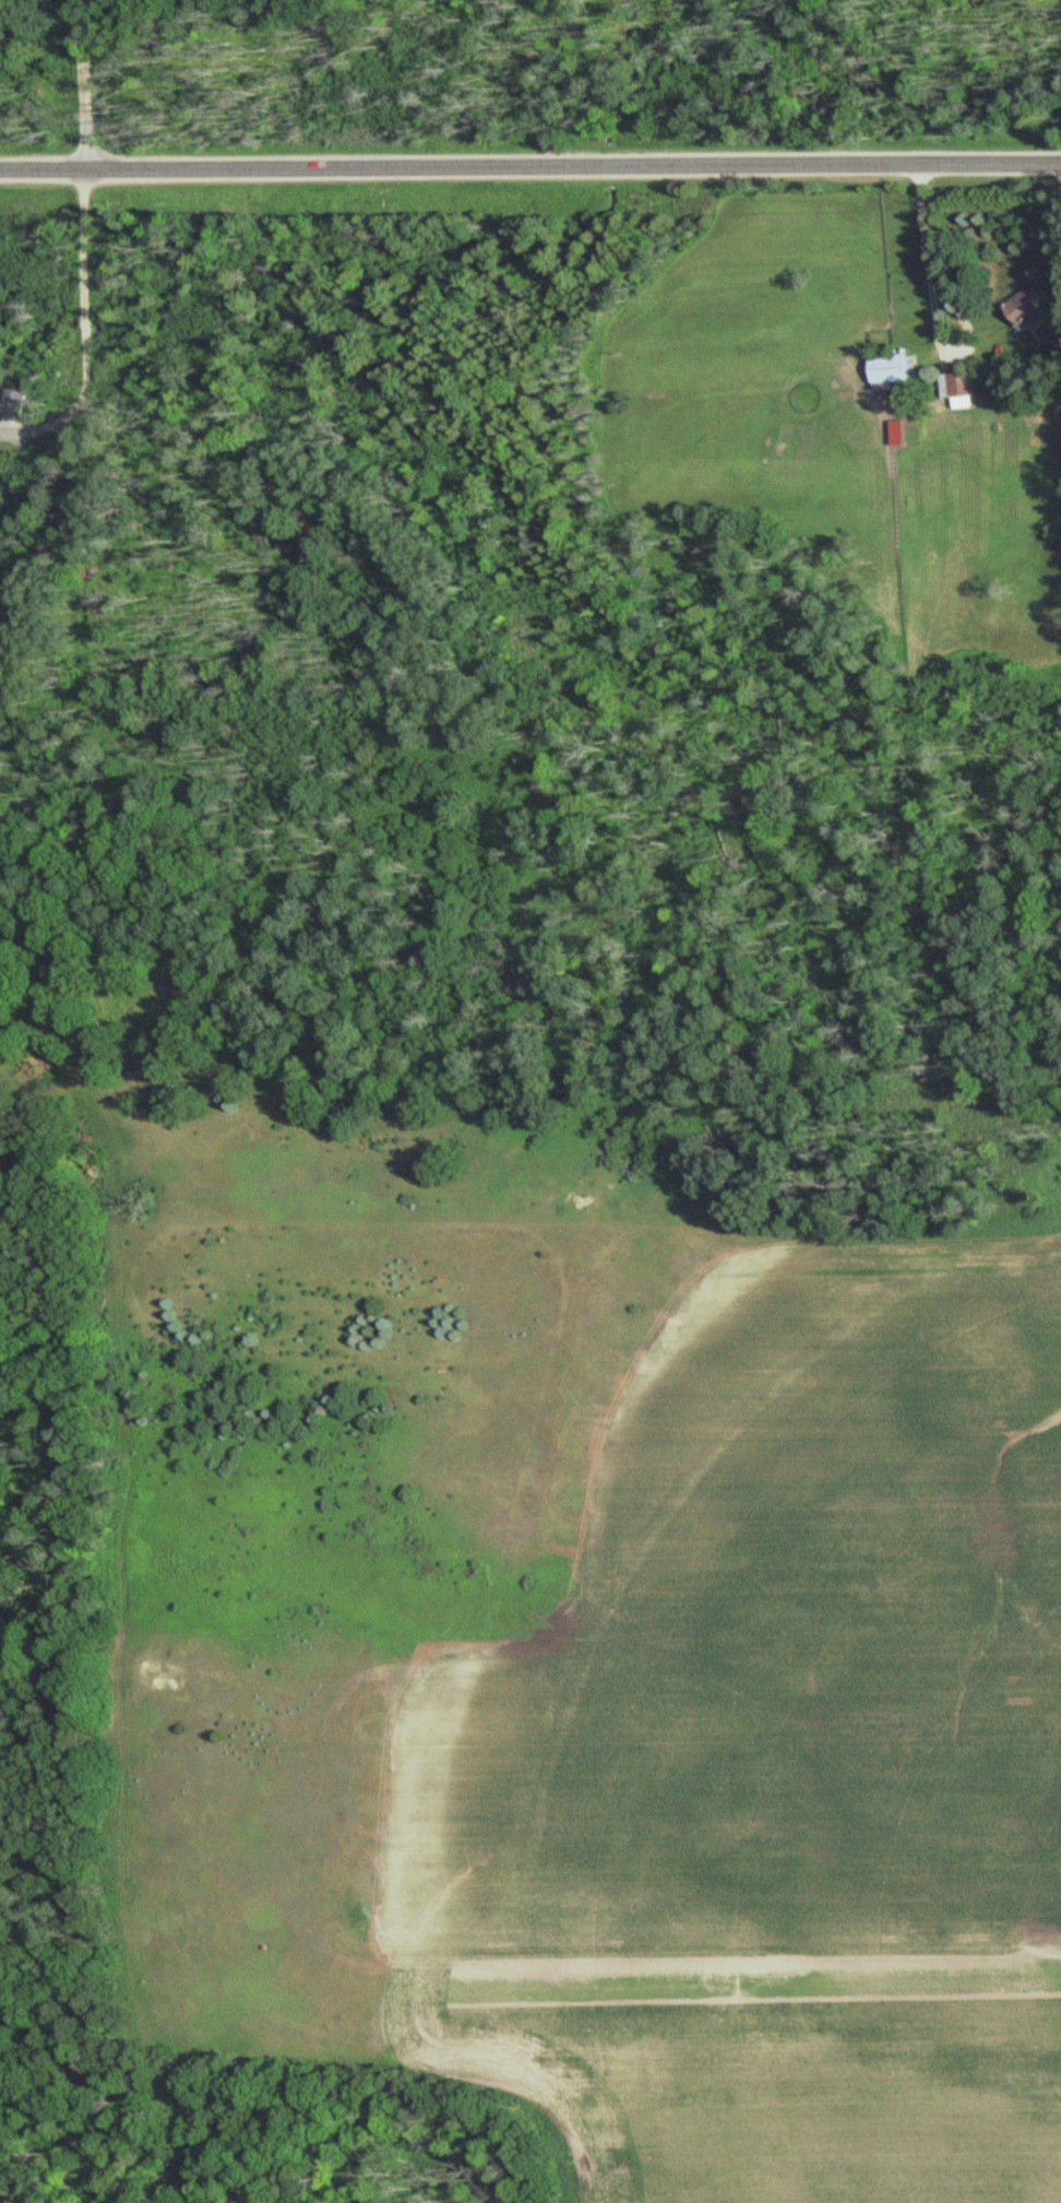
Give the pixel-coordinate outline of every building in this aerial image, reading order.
[(1002,305),(1018,328),(1050,306),(1034,283),(1002,305)] [(914,382),(914,356),(869,356),(869,382),(914,382)] [(971,397),(971,372),(939,373),(939,398),(971,397)] [(22,417),(26,394),(7,390),(3,413),(22,417)]
